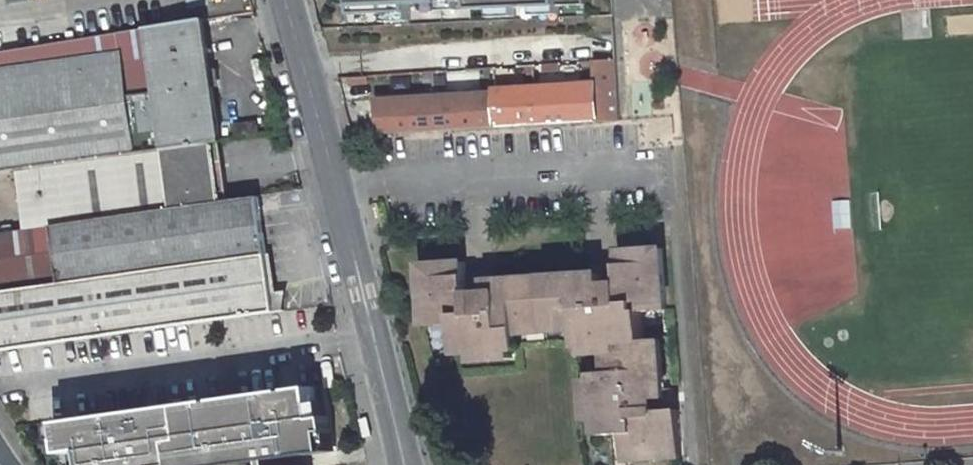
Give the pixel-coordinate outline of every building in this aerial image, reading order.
[(354,15),(385,14),(410,13),(411,4),(426,3),(458,1),(471,1),(471,10),(490,9),(515,8),(534,7),(558,6),(558,0),(354,0),(354,15)] [(426,3),(426,12),(458,11),(458,1),(426,3)] [(558,6),(534,7),(534,16),(558,16),(558,6)] [(515,8),(490,9),(491,18),(516,17),(515,8)] [(385,14),(385,23),(411,21),(410,13),(385,14)] [(0,52),(0,171),(17,169),(213,142),(220,141),(204,20),(0,52)] [(593,84),(534,87),(537,125),(618,120),(615,61),(592,62),(593,84)] [(559,73),(558,65),(541,66),(542,74),(559,73)] [(534,87),(494,90),(494,93),(497,127),(537,125),(534,87)] [(494,93),(435,96),(438,131),(497,127),(494,93)] [(435,96),(375,100),(378,134),(438,131),(435,96)] [(259,135),(257,121),(234,124),(237,138),(259,135)] [(221,203),(213,142),(17,169),(25,229),(53,225),(53,227),(221,203)] [(260,203),(259,197),(221,203),(53,227),(53,225),(25,229),(0,232),(0,288),(60,279),(61,284),(267,255),(260,203)] [(514,349),(519,348),(518,333),(518,328),(527,328),(526,323),(546,321),(566,320),(566,325),(575,325),(576,330),(577,345),(581,345),(606,343),(606,351),(616,351),(617,361),(612,362),(612,372),(607,372),(593,373),(594,377),(595,403),(586,403),(588,421),(596,420),(597,435),(622,433),(623,448),(632,448),(633,460),(681,457),(679,410),(672,410),(665,411),(664,398),(672,398),(671,389),(663,389),(660,340),(643,340),(641,311),(651,311),(651,302),(665,301),(662,249),(618,252),(619,265),(620,273),(603,274),(603,267),(593,267),(594,275),(494,281),(493,274),(484,274),(485,282),(468,283),(468,276),(467,262),(422,265),(425,318),(439,317),(440,325),(454,324),(456,353),(471,352),(472,361),(490,359),(489,350),(514,349)] [(275,312),(267,255),(61,284),(0,293),(0,351),(275,312)] [(620,273),(619,265),(603,267),(603,274),(620,273)] [(485,282),(484,274),(468,276),(468,283),(485,282)] [(666,310),(665,301),(651,302),(651,311),(666,310)] [(439,317),(425,318),(426,326),(440,325),(439,317)] [(566,320),(546,321),(547,331),(576,330),(575,325),(566,325),(566,320)] [(546,321),(526,323),(527,328),(518,328),(518,333),(547,331),(546,321)] [(606,351),(606,343),(581,345),(582,353),(600,352),(603,356),(606,351)] [(313,348),(214,362),(55,382),(60,416),(83,411),(89,444),(333,412),(328,376),(316,377),(313,348)] [(514,357),(514,349),(489,350),(490,359),(514,357)] [(606,359),(607,372),(612,372),(612,362),(617,361),(616,351),(606,351),(603,356),(606,359)] [(594,377),(585,378),(586,403),(595,403),(594,377)] [(665,411),(672,410),(672,398),(664,398),(665,411)] [(305,428),(272,431),(273,439),(243,444),(246,464),(311,464),(305,428)] [(624,460),(633,460),(632,448),(623,448),(624,460)]
